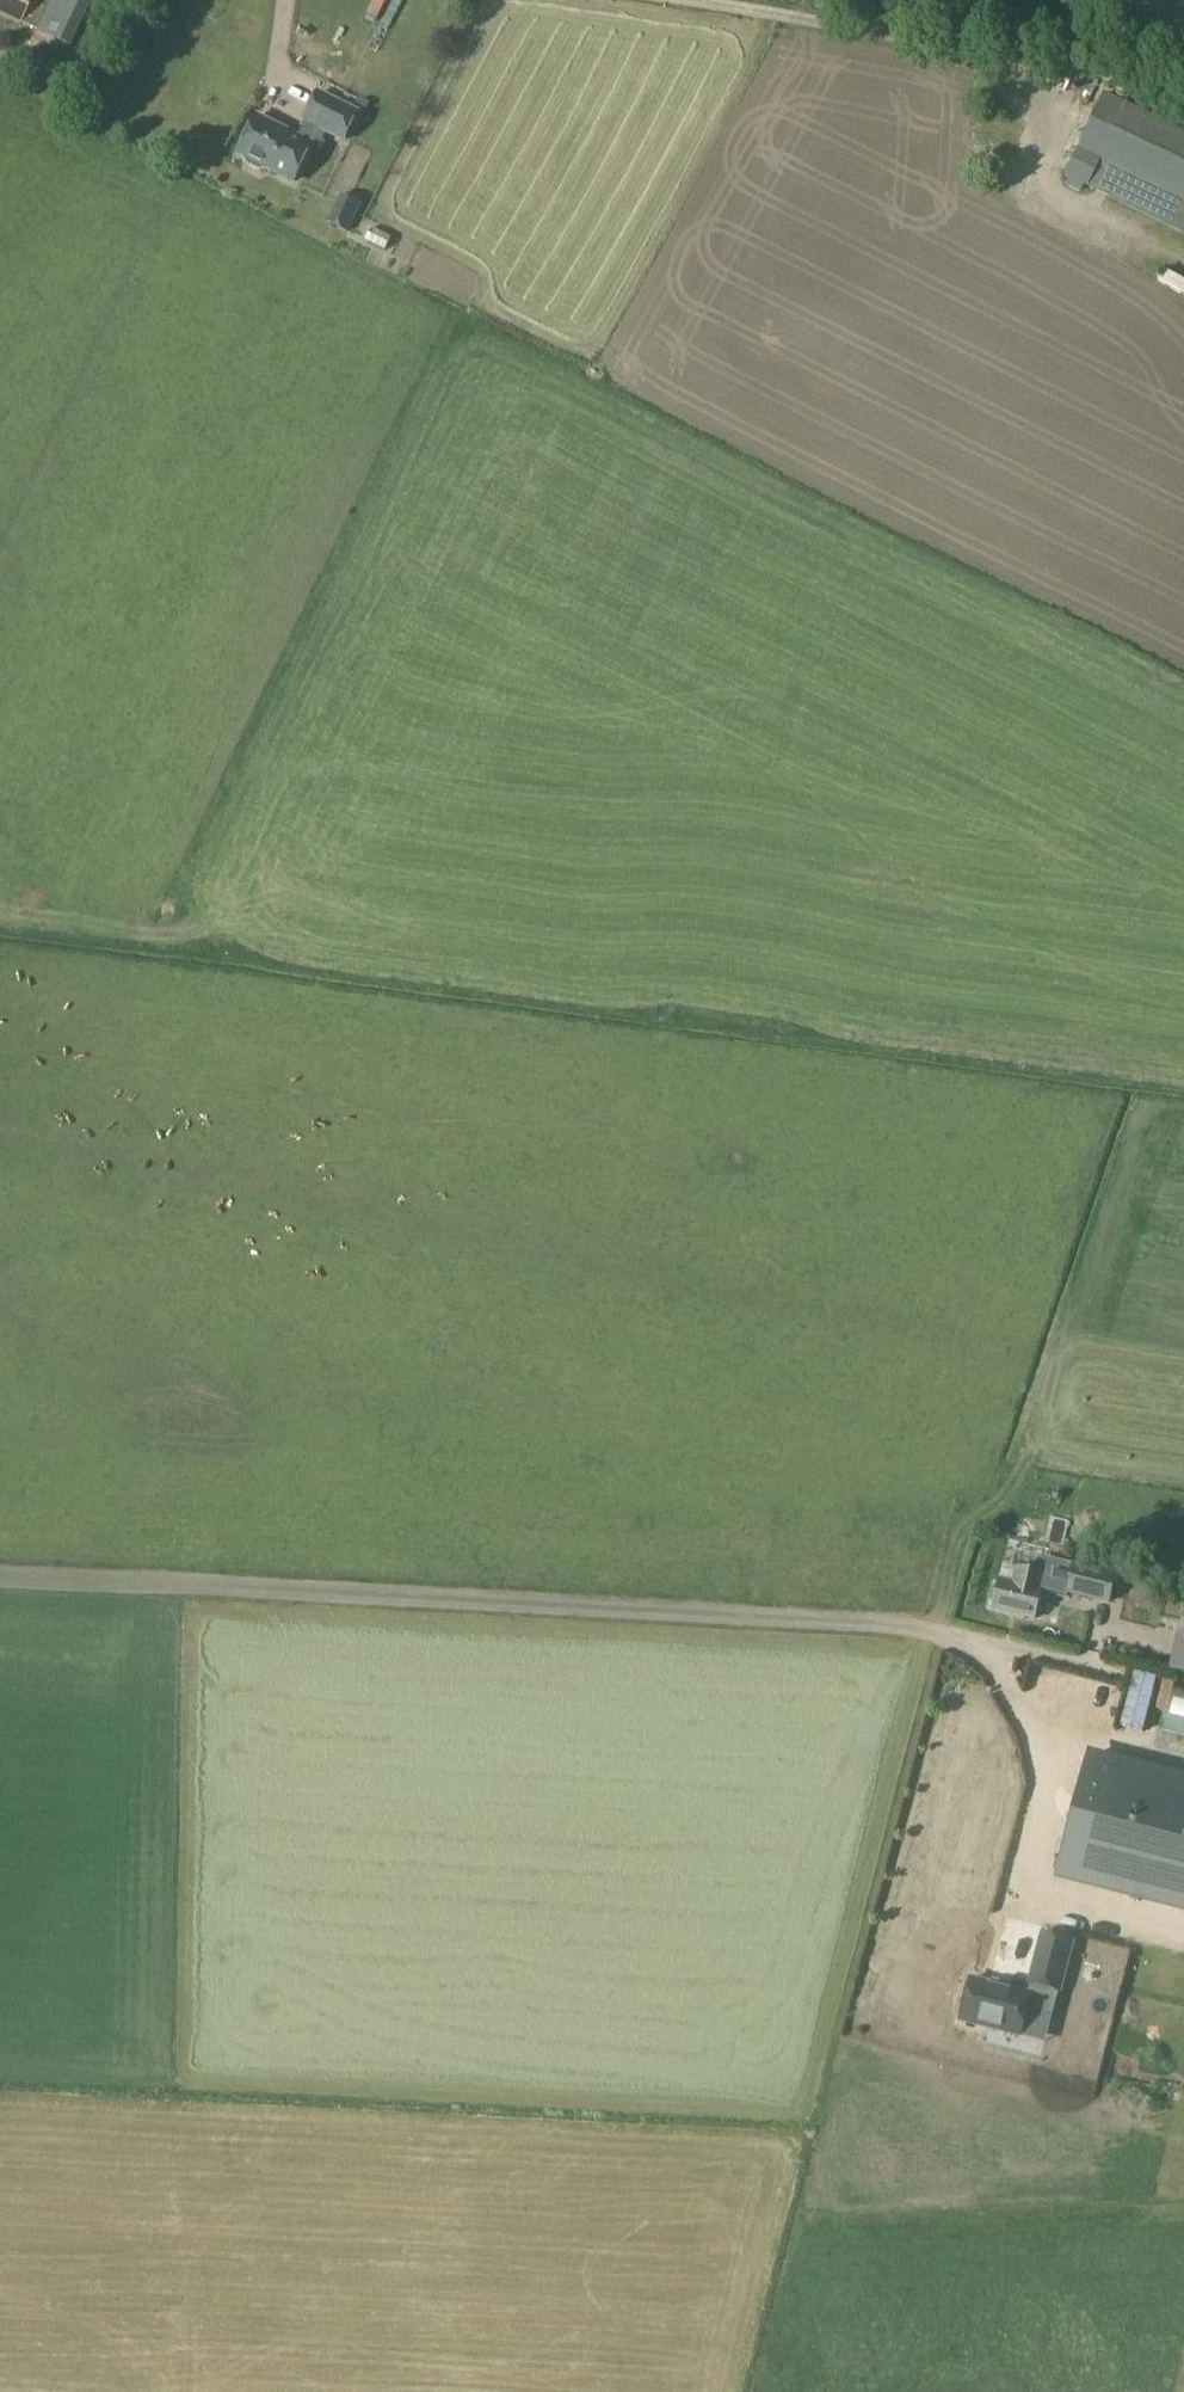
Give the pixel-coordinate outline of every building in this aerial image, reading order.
[(36,32),(51,0),(0,0),(0,15),(36,32)] [(260,171),(266,169),(293,182),(312,145),(310,144),(319,128),(343,140),(357,113),(317,93),(304,120),(306,121),(298,138),(289,133),(287,137),(275,131),(277,127),(257,117),(238,155),(245,158),(247,164),(260,171)] [(1101,160),(1183,200),(1183,131),(1104,93),(1078,149),(1101,160)] [(1078,149),(1064,177),(1088,188),(1088,187),(1183,232),(1183,200),(1101,160),(1078,149)] [(341,194),(327,222),(346,232),(360,204),(341,194)] [(368,265),(389,268),(391,253),(371,249),(368,265)] [(993,1586),(989,1600),(994,1602),(992,1607),(1034,1617),(1040,1591),(1065,1597),(1066,1591),(1073,1563),(1043,1556),(1039,1573),(1016,1567),(1012,1584),(999,1580),(997,1587),(993,1586)] [(1115,1574),(1073,1563),(1066,1591),(1108,1602),(1115,1574)] [(1113,1627),(1117,1610),(1076,1600),(1071,1616),(1113,1627)] [(1144,1636),(1143,1666),(1161,1667),(1162,1636),(1144,1636)] [(1168,1670),(1183,1674),(1183,1656),(1173,1654),(1168,1670)] [(1088,1751),(1055,1881),(1183,1914),(1183,1776),(1088,1751)] [(969,1979),(958,2021),(959,2021),(1017,2036),(1025,2008),(1035,2010),(1041,1987),(1057,1991),(1070,1942),(1040,1934),(1028,1984),(1029,1984),(1026,1994),(969,1979)]
